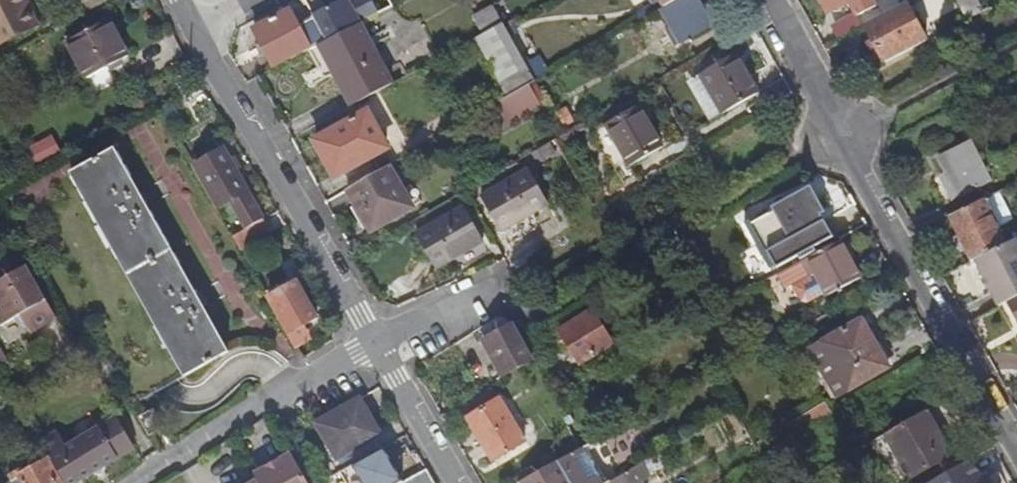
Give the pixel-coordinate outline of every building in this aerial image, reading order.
[(37,27),(25,0),(23,2),(22,0),(0,0),(0,46),(37,27)] [(91,10),(111,0),(86,0),(91,10)] [(311,0),(299,0),(296,2),(314,42),(328,36),(311,0)] [(389,0),(344,0),(358,26),(359,25),(393,7),(389,0)] [(697,0),(676,0),(664,7),(660,9),(680,45),(712,26),(697,0)] [(825,13),(826,12),(847,10),(844,3),(850,0),(858,15),(873,8),(869,0),(818,0),(825,13)] [(977,0),(956,0),(966,19),(983,11),(977,0)] [(927,40),(907,4),(865,25),(884,63),(927,40)] [(503,24),(494,6),(474,17),(484,34),(503,24)] [(255,32),(260,42),(295,22),(290,13),(255,32)] [(110,20),(67,43),(87,79),(129,57),(110,20)] [(311,51),(295,22),(260,42),(275,70),(308,52),(311,51)] [(535,81),(506,29),(503,24),(484,34),(476,39),(508,97),(522,88),(535,81)] [(390,86),(359,25),(358,26),(311,51),(308,52),(323,81),(335,75),(351,108),(390,86)] [(699,75),(722,113),(757,92),(734,54),(699,75)] [(638,106),(605,125),(629,166),(662,147),(638,106)] [(316,142),(335,177),(388,149),(368,113),(316,142)] [(56,132),(31,145),(39,161),(64,148),(56,132)] [(941,174),(954,199),(977,187),(990,181),(970,140),(939,156),(947,171),(941,174)] [(223,149),(195,166),(219,207),(247,191),(223,149)] [(229,353),(161,231),(115,150),(71,174),(185,378),(229,353)] [(412,207),(389,166),(348,190),(371,231),(412,207)] [(479,198),(499,232),(547,205),(527,170),(479,198)] [(954,199),(954,200),(960,211),(983,199),(977,187),(954,199)] [(831,237),(807,192),(749,223),(747,220),(742,222),(754,245),(753,245),(760,256),(760,255),(767,268),(773,265),(774,268),(831,237)] [(482,242),(462,207),(453,212),(470,244),(432,266),(435,269),(482,242)] [(263,220),(257,208),(236,220),(238,225),(229,229),(233,237),(263,220)] [(470,244),(453,212),(414,235),(432,266),(470,244)] [(273,237),(263,220),(233,237),(243,253),(273,237)] [(975,259),(999,307),(1008,302),(1016,297),(1016,240),(1016,238),(975,259)] [(839,240),(777,274),(785,288),(813,274),(825,296),(859,277),(839,240)] [(27,267),(0,282),(0,326),(1,328),(16,320),(23,321),(30,334),(56,319),(27,267)] [(297,282),(269,297),(289,334),(317,319),(297,282)] [(1008,302),(1016,320),(1016,297),(1008,302)] [(591,311),(559,330),(580,363),(612,344),(591,311)] [(503,319),(499,318),(479,330),(491,349),(516,335),(508,321),(503,319)] [(549,320),(522,337),(534,360),(547,353),(540,340),(555,331),(549,320)] [(856,323),(821,343),(821,344),(849,391),(889,368),(877,349),(873,351),(856,323)] [(518,339),(516,335),(491,349),(498,361),(502,359),(505,365),(510,362),(515,370),(533,360),(520,338),(518,339)] [(837,398),(849,391),(821,344),(810,351),(837,398)] [(1007,389),(1013,401),(1016,399),(1016,384),(1007,389)] [(525,441),(499,399),(467,417),(493,459),(525,441)] [(316,423),(329,445),(368,422),(355,400),(316,423)] [(787,426),(794,437),(830,417),(823,405),(787,426)] [(163,428),(153,409),(139,416),(150,435),(163,428)] [(950,455),(925,411),(887,433),(885,434),(909,478),(950,455)] [(64,482),(76,482),(92,474),(93,474),(94,474),(94,475),(95,475),(96,475),(97,475),(98,475),(99,475),(99,474),(100,474),(101,474),(102,474),(102,473),(103,473),(103,472),(104,472),(104,471),(104,470),(105,470),(105,469),(105,468),(105,467),(105,466),(134,449),(116,419),(66,448),(58,433),(41,443),(51,459),(64,482)] [(329,445),(336,459),(376,436),(368,422),(329,445)] [(887,433),(882,424),(868,431),(864,434),(869,443),(885,434),(887,433)] [(383,448),(343,471),(350,482),(401,482),(426,470),(406,434),(383,448)] [(336,459),(343,471),(383,448),(376,436),(336,459)] [(579,449),(522,481),(522,482),(570,482),(568,479),(589,467),(579,449)] [(257,482),(306,482),(295,465),(289,453),(253,475),(254,477),(257,482)] [(51,459),(30,471),(25,474),(22,470),(12,475),(17,482),(64,482),(51,459)] [(931,482),(991,482),(988,478),(986,474),(980,477),(971,460),(931,482)] [(634,482),(638,482),(649,477),(640,463),(627,471),(634,482)] [(426,470),(401,482),(434,482),(426,470)] [(327,482),(350,482),(343,471),(325,480),(327,482)] [(610,481),(611,482),(634,482),(627,471),(610,481)]
